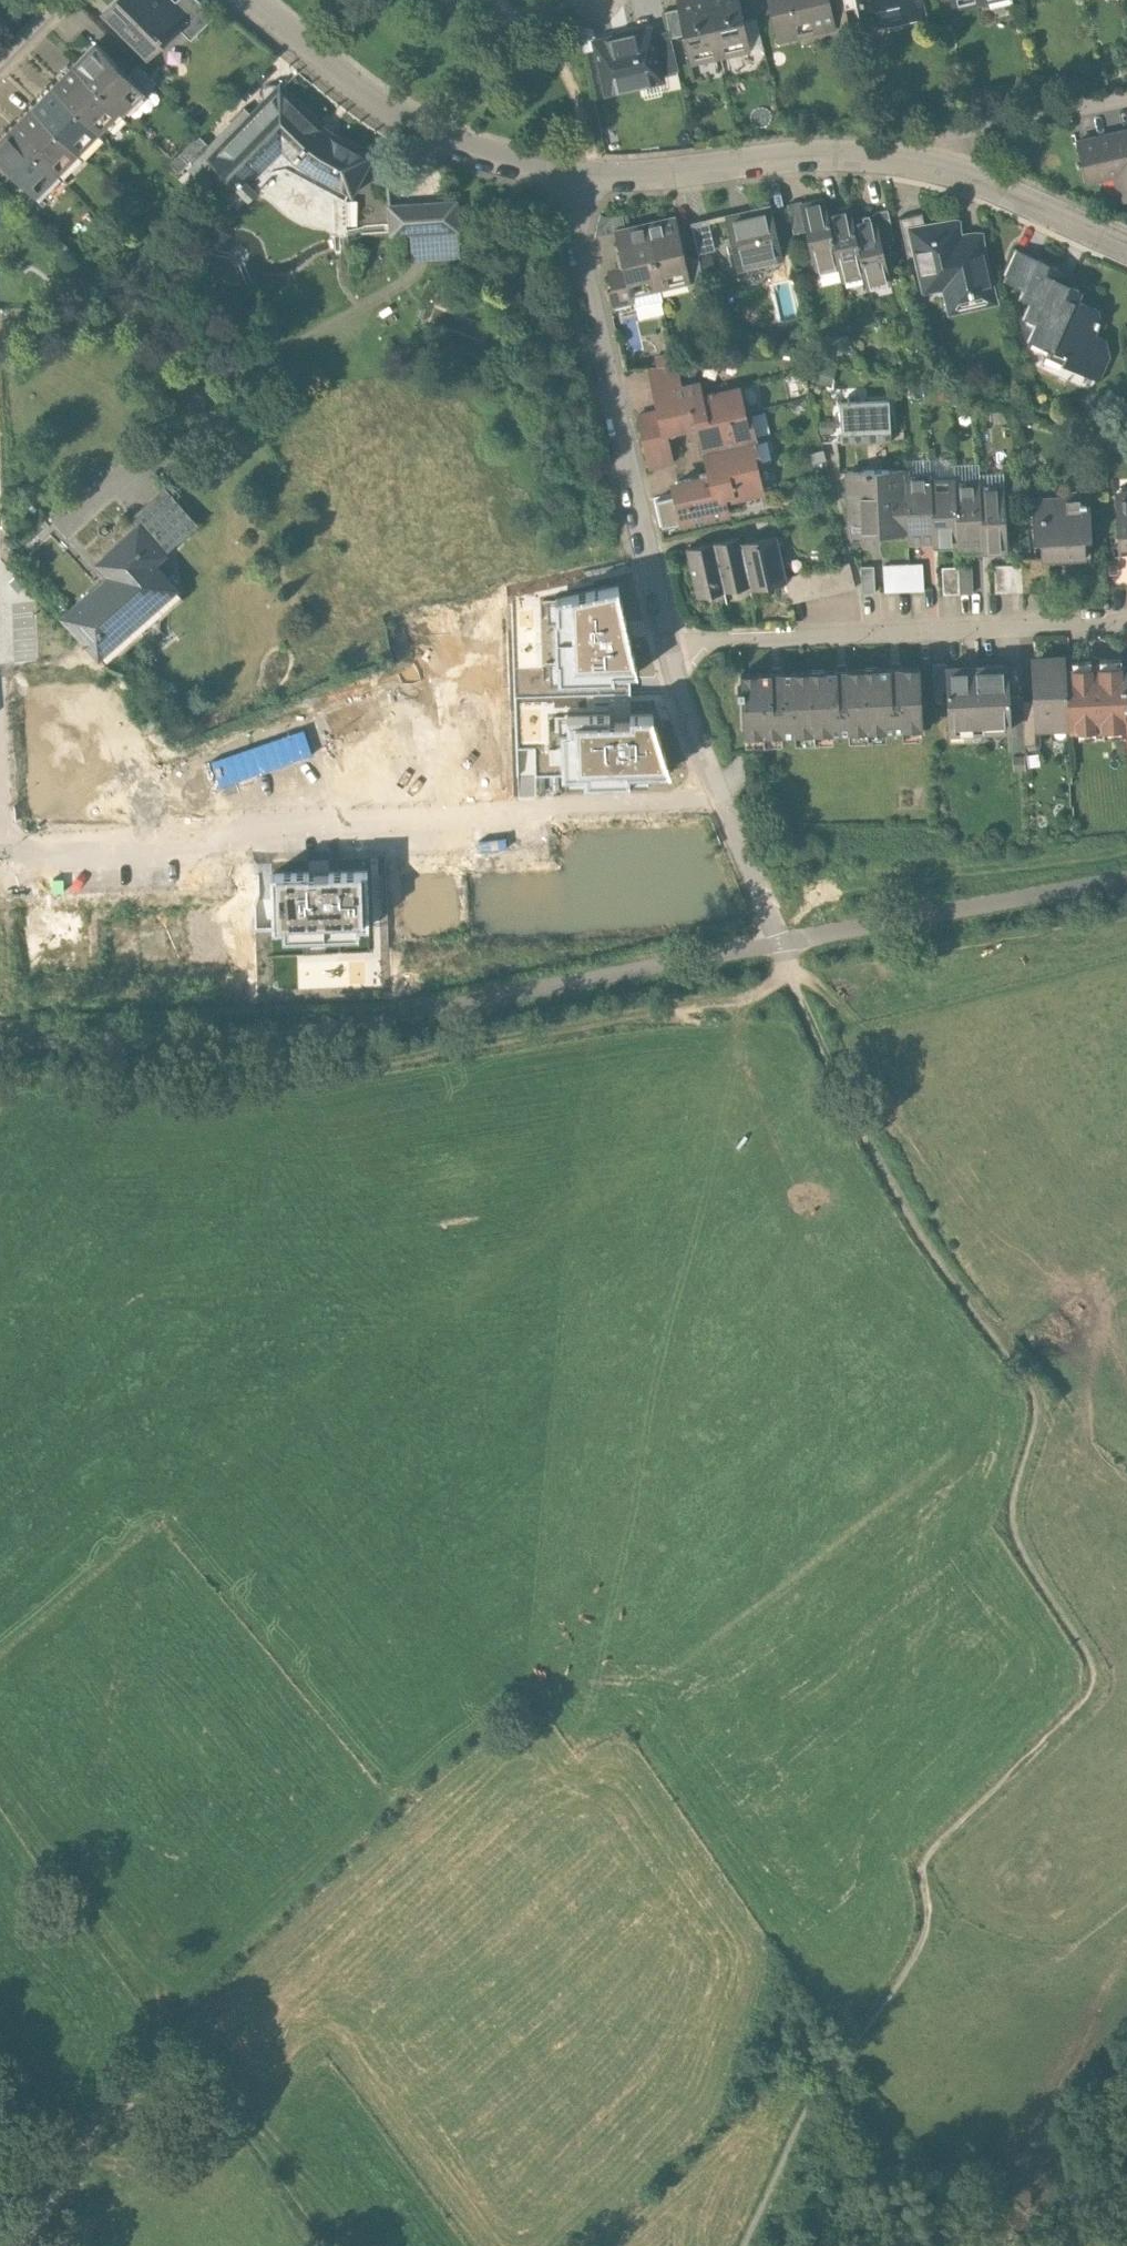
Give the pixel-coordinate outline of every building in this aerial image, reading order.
[(102,11),(149,57),(180,26),(190,15),(176,1),(175,0),(112,0),(102,11)] [(176,1),(190,15),(180,26),(192,37),(215,14),(200,0),(177,0),(176,1)] [(721,56),(708,0),(676,0),(677,6),(683,33),(693,76),(717,70),(714,58),(721,56)] [(721,56),(752,49),(745,20),(741,0),(708,0),(721,56)] [(745,20),(758,17),(758,14),(754,0),(741,0),(745,20)] [(766,0),(754,0),(758,14),(769,11),(766,0)] [(769,11),(776,42),(836,26),(829,0),(766,0),(769,11)] [(836,26),(848,23),(844,7),(842,0),(829,0),(836,26)] [(855,5),(861,30),(926,16),(922,0),(854,0),(855,5)] [(947,9),(985,0),(945,0),(947,9)] [(683,33),(677,6),(664,9),(668,28),(670,36),(683,33)] [(650,24),(588,38),(600,94),(663,80),(660,72),(651,32),(650,24)] [(668,28),(651,32),(660,72),(677,68),(670,36),(668,28)] [(74,61),(121,108),(124,111),(147,88),(130,72),(96,39),(74,61)] [(55,80),(101,128),(121,108),(74,61),(55,80)] [(130,72),(147,88),(149,91),(158,82),(139,63),(130,72)] [(33,103),(81,150),(101,128),(55,80),(33,103)] [(327,129),(280,82),(274,81),(270,83),(265,88),(265,93),(265,97),(251,111),(244,104),(209,143),(188,163),(205,180),(212,172),(213,177),(216,181),(219,185),(225,188),(231,189),(237,188),(239,187),(249,197),(274,171),(286,167),(350,201),(375,154),(327,129)] [(13,123),(59,172),(81,150),(33,103),(13,123)] [(0,137),(0,158),(37,194),(59,172),(13,123),(0,137)] [(1072,136),(1082,182),(1111,176),(1116,198),(1126,196),(1126,125),(1072,136)] [(170,160),(181,170),(188,163),(209,143),(198,132),(170,160)] [(992,139),(990,153),(1006,155),(1007,141),(992,139)] [(133,193),(127,198),(131,203),(137,197),(133,193)] [(425,199),(390,202),(393,233),(426,231),(463,228),(461,197),(425,199)] [(805,230),(799,203),(798,198),(784,202),(792,233),(805,230)] [(834,264),(823,210),(820,198),(799,203),(805,230),(813,268),(834,264)] [(769,202),(723,213),(736,270),(783,259),(769,202)] [(847,205),(823,210),(834,264),(837,278),(862,274),(850,218),(847,205)] [(214,227),(227,213),(219,206),(206,220),(214,227)] [(872,209),(873,213),(879,239),(893,236),(887,206),(872,209)] [(114,220),(121,214),(116,208),(109,215),(114,220)] [(642,220),(658,289),(689,281),(683,258),(673,212),(642,220)] [(904,255),(913,253),(907,224),(923,221),(922,212),(896,217),(904,255)] [(873,213),(850,218),(862,274),(865,288),(888,283),(879,239),(873,213)] [(923,221),(907,224),(913,253),(920,291),(940,288),(946,313),(997,301),(981,228),(961,230),(957,215),(923,221)] [(707,217),(689,221),(696,252),(714,248),(707,217)] [(642,220),(611,227),(624,281),(627,296),(658,289),(642,220)] [(76,231),(71,224),(66,228),(71,235),(76,231)] [(1070,271),(1014,246),(1002,277),(1018,285),(1022,312),(1031,317),(1024,334),(1064,351),(1060,361),(1097,376),(1109,354),(1104,335),(1094,331),(1100,317),(1098,306),(1076,296),(1081,287),(1066,281),(1070,271)] [(697,254),(683,258),(689,281),(690,286),(704,283),(697,254)] [(628,301),(627,296),(624,281),(604,285),(608,306),(628,301)] [(622,316),(612,318),(615,327),(624,325),(622,316)] [(852,348),(846,334),(832,339),(837,354),(852,348)] [(835,366),(815,361),(810,380),(830,385),(835,366)] [(663,434),(692,428),(689,416),(704,413),(700,391),(698,379),(681,382),(677,363),(649,370),(657,407),(663,434)] [(735,384),(700,391),(704,413),(689,416),(692,428),(696,447),(754,436),(751,423),(743,425),(735,384)] [(964,391),(950,391),(950,403),(964,403),(964,391)] [(887,397),(836,400),(838,436),(838,443),(889,440),(887,397)] [(669,463),(663,434),(657,407),(633,413),(645,468),(669,463)] [(833,419),(819,420),(820,433),(833,432),(833,419)] [(696,447),(702,472),(718,469),(724,499),(760,491),(751,451),(756,449),(754,436),(696,447)] [(822,449),(808,452),(810,462),(824,459),(822,449)] [(848,533),(905,530),(902,475),(902,467),(845,470),(848,533)] [(727,513),(724,499),(718,469),(702,472),(664,480),(674,525),(727,513)] [(926,474),(902,475),(905,530),(906,543),(922,543),(930,542),(927,479),(926,474)] [(952,478),(927,479),(930,542),(930,547),(936,546),(956,545),(952,479),(952,478)] [(982,549),(979,483),(978,478),(952,479),(956,545),(956,550),(974,549),(982,549)] [(982,549),(982,554),(989,553),(1007,552),(1004,482),(979,483),(982,549)] [(129,515),(138,524),(162,551),(196,520),(162,485),(129,515)] [(1113,487),(1117,552),(1126,551),(1126,486),(1113,487)] [(1066,493),(1028,495),(1030,538),(1036,538),(1038,559),(1081,556),(1080,536),(1088,535),(1086,498),(1067,499),(1066,493)] [(95,650),(172,582),(152,560),(162,551),(138,524),(98,559),(109,572),(97,582),(76,601),(79,604),(66,616),(95,650)] [(774,534),(737,543),(746,585),(748,590),(785,581),(774,534)] [(721,590),(746,585),(737,543),(735,537),(710,543),(721,590)] [(721,590),(710,543),(683,549),(694,596),(721,590)] [(1117,552),(1118,559),(1119,585),(1126,585),(1126,551),(1117,552)] [(1105,586),(1119,585),(1118,559),(1104,560),(1105,586)] [(784,575),(790,601),(855,586),(848,560),(784,575)] [(1020,564),(993,565),(994,591),(1021,590),(1020,564)] [(920,565),(883,565),(883,589),(921,588),(920,565)] [(973,566),(941,566),(941,593),(973,592),(973,566)] [(875,568),(860,568),(861,593),(876,592),(875,568)] [(556,600),(559,682),(615,679),(615,674),(638,673),(618,585),(556,600)] [(1061,653),(1031,653),(1031,701),(1032,727),(1040,726),(1063,726),(1062,665),(1061,653)] [(945,690),(944,665),(943,660),(930,661),(931,691),(945,690)] [(1005,662),(944,665),(945,690),(947,734),(1008,730),(1007,695),(1005,662)] [(1064,731),(1122,728),(1121,680),(1121,662),(1062,665),(1063,726),(1064,731)] [(769,672),(739,674),(742,736),(922,727),(919,664),(889,666),(829,669),(769,672)] [(380,689),(267,731),(279,763),(290,759),(301,788),(414,746),(395,697),(384,701),(380,689)] [(1022,694),(1007,695),(1008,730),(1009,750),(1024,749),(1023,743),(1022,701),(1022,694)] [(1032,727),(1031,701),(1022,701),(1023,743),(1040,743),(1040,726),(1032,727)] [(609,716),(567,717),(568,730),(560,731),(562,777),(584,775),(585,785),(629,783),(630,774),(671,772),(653,715),(630,715),(630,720),(610,722),(609,716)] [(1025,755),(1012,756),(1013,769),(1026,768),(1025,755)] [(309,872),(271,874),(273,929),(301,928),(302,937),(341,936),(341,927),(369,926),(367,871),(329,872),(329,873),(309,874),(309,872)] [(458,932),(455,875),(425,876),(428,933),(458,932)] [(425,876),(395,878),(398,935),(428,933),(425,876)]
